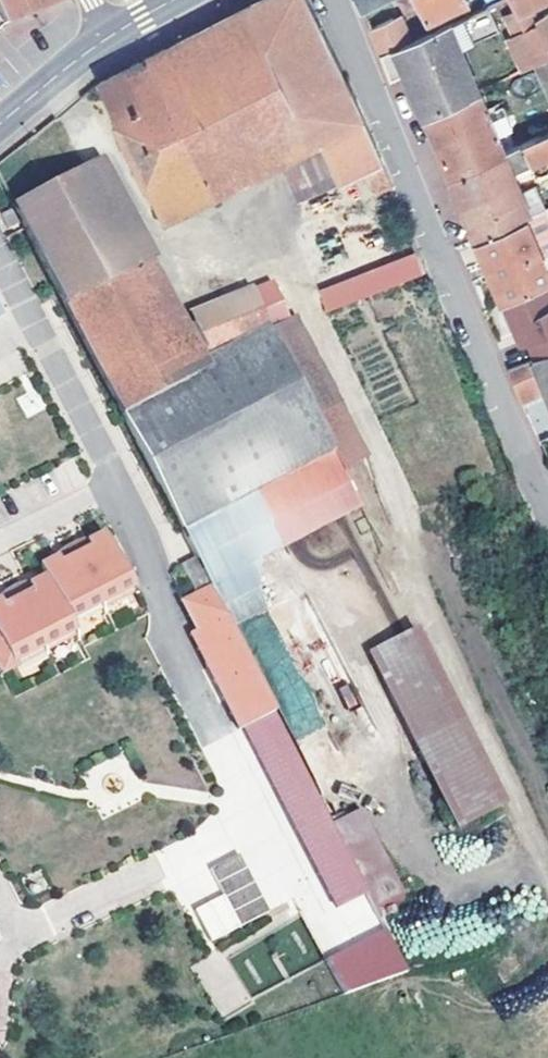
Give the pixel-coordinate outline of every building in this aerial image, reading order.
[(5,26),(27,17),(67,0),(0,0),(0,16),(5,26)] [(96,84),(161,219),(278,161),(318,141),(336,183),(361,171),(369,190),(375,193),(389,187),(367,133),(302,0),(265,0),(135,64),(96,84)] [(423,20),(463,0),(414,0),(423,20)] [(513,11),(522,28),(535,21),(530,8),(545,0),(507,0),(513,11)] [(421,118),(475,92),(457,49),(496,29),(484,6),(409,41),(379,55),(389,79),(401,75),(421,118)] [(535,21),(522,28),(513,11),(496,20),(506,38),(505,39),(521,70),(530,65),(547,57),(547,50),(546,46),(539,31),(535,21)] [(369,30),(379,55),(409,41),(398,16),(369,30)] [(539,31),(547,27),(547,26),(542,17),(535,21),(539,31)] [(546,46),(547,45),(547,27),(539,31),(546,46)] [(530,65),(547,103),(547,57),(530,65)] [(503,154),(502,152),(494,134),(504,128),(495,109),(484,113),(475,92),(421,118),(447,179),(503,154)] [(528,164),(547,155),(547,131),(502,152),(503,154),(447,179),(462,214),(518,191),(510,172),(506,164),(525,156),(528,164)] [(297,201),(336,183),(318,141),(278,161),(297,201)] [(506,164),(510,172),(528,164),(525,156),(506,164)] [(102,161),(84,170),(135,268),(151,260),(152,259),(102,161)] [(84,170),(12,208),(63,306),(135,268),(84,170)] [(473,242),(475,241),(520,219),(529,215),(518,191),(462,214),(473,242)] [(10,212),(0,218),(7,231),(17,225),(10,212)] [(520,219),(547,281),(547,280),(547,254),(531,214),(529,215),(520,219)] [(547,281),(520,219),(475,241),(501,302),(547,281)] [(320,293),(326,310),(423,270),(416,255),(320,293)] [(151,260),(135,268),(192,377),(208,368),(202,358),(151,260)] [(192,377),(135,268),(63,306),(119,415),(192,377)] [(501,302),(516,333),(525,329),(529,338),(526,339),(534,358),(547,353),(547,281),(501,302)] [(270,283),(251,291),(265,325),(269,332),(288,325),(270,283)] [(189,315),(207,356),(265,325),(251,291),(189,315)] [(269,332),(330,452),(342,477),(366,465),(294,323),(288,325),(269,332)] [(265,325),(207,356),(202,358),(208,368),(192,377),(119,415),(180,530),(330,452),(269,332),(265,325)] [(525,329),(516,333),(519,342),(526,339),(529,338),(525,329)] [(519,401),(545,391),(547,399),(547,353),(534,358),(506,370),(519,401)] [(330,452),(180,530),(195,560),(198,565),(268,528),(347,487),(342,477),(330,452)] [(278,547),(268,528),(198,565),(203,576),(220,608),(251,591),(255,559),(278,547)] [(54,558),(38,567),(43,578),(66,620),(129,588),(101,534),(84,543),(87,549),(58,565),(54,558)] [(55,557),(54,558),(58,565),(87,549),(84,543),(79,543),(75,544),(71,545),(68,546),(64,548),(61,551),(59,553),(56,555),(55,557)] [(195,560),(179,567),(194,597),(179,604),(194,633),(188,636),(236,733),(241,730),(322,890),(353,874),(330,828),(307,781),(273,714),(220,608),(203,576),(198,565),(195,560)] [(0,648),(0,677),(1,678),(13,672),(9,664),(71,631),(70,627),(66,620),(43,578),(26,586),(30,593),(1,609),(0,607),(0,647),(0,648)] [(1,609),(30,593),(26,586),(21,587),(18,587),(14,589),(10,590),(7,592),(4,595),(1,597),(0,599),(0,607),(1,609)] [(129,588),(66,620),(70,627),(132,595),(129,588)] [(71,631),(9,664),(13,671),(75,638),(71,631)] [(419,634),(371,659),(459,834),(507,810),(419,634)] [(359,814),(330,828),(353,874),(372,911),(400,897),(359,814)] [(268,915),(241,848),(208,861),(222,895),(195,906),(208,939),(268,915)]
